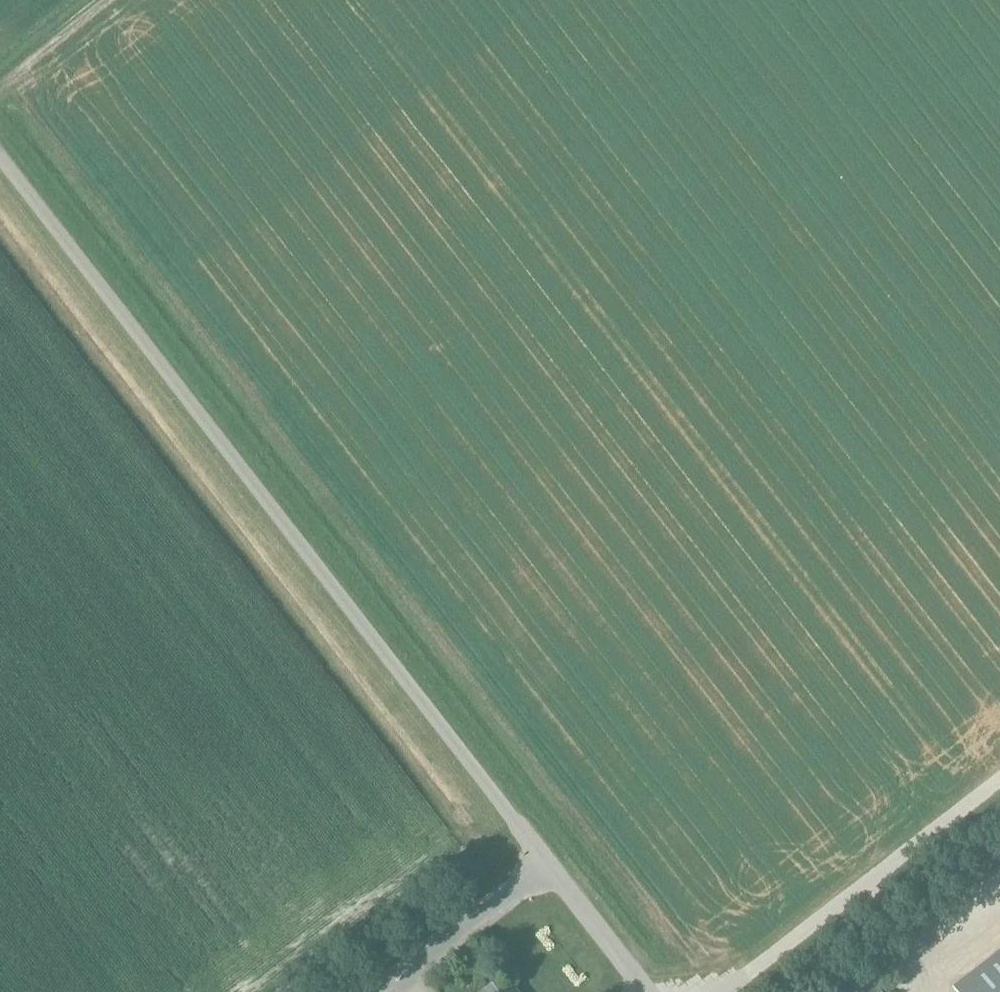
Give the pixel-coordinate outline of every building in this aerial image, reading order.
[(953,989),(956,991),(999,991),(999,953),(953,989)]
